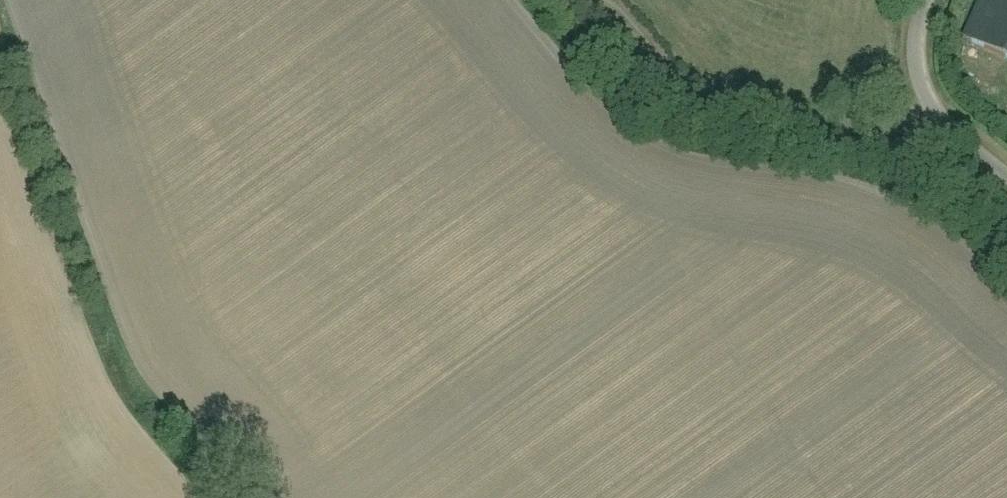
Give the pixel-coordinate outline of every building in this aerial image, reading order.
[(959,43),(1006,64),(1006,0),(978,0),(959,43)]
